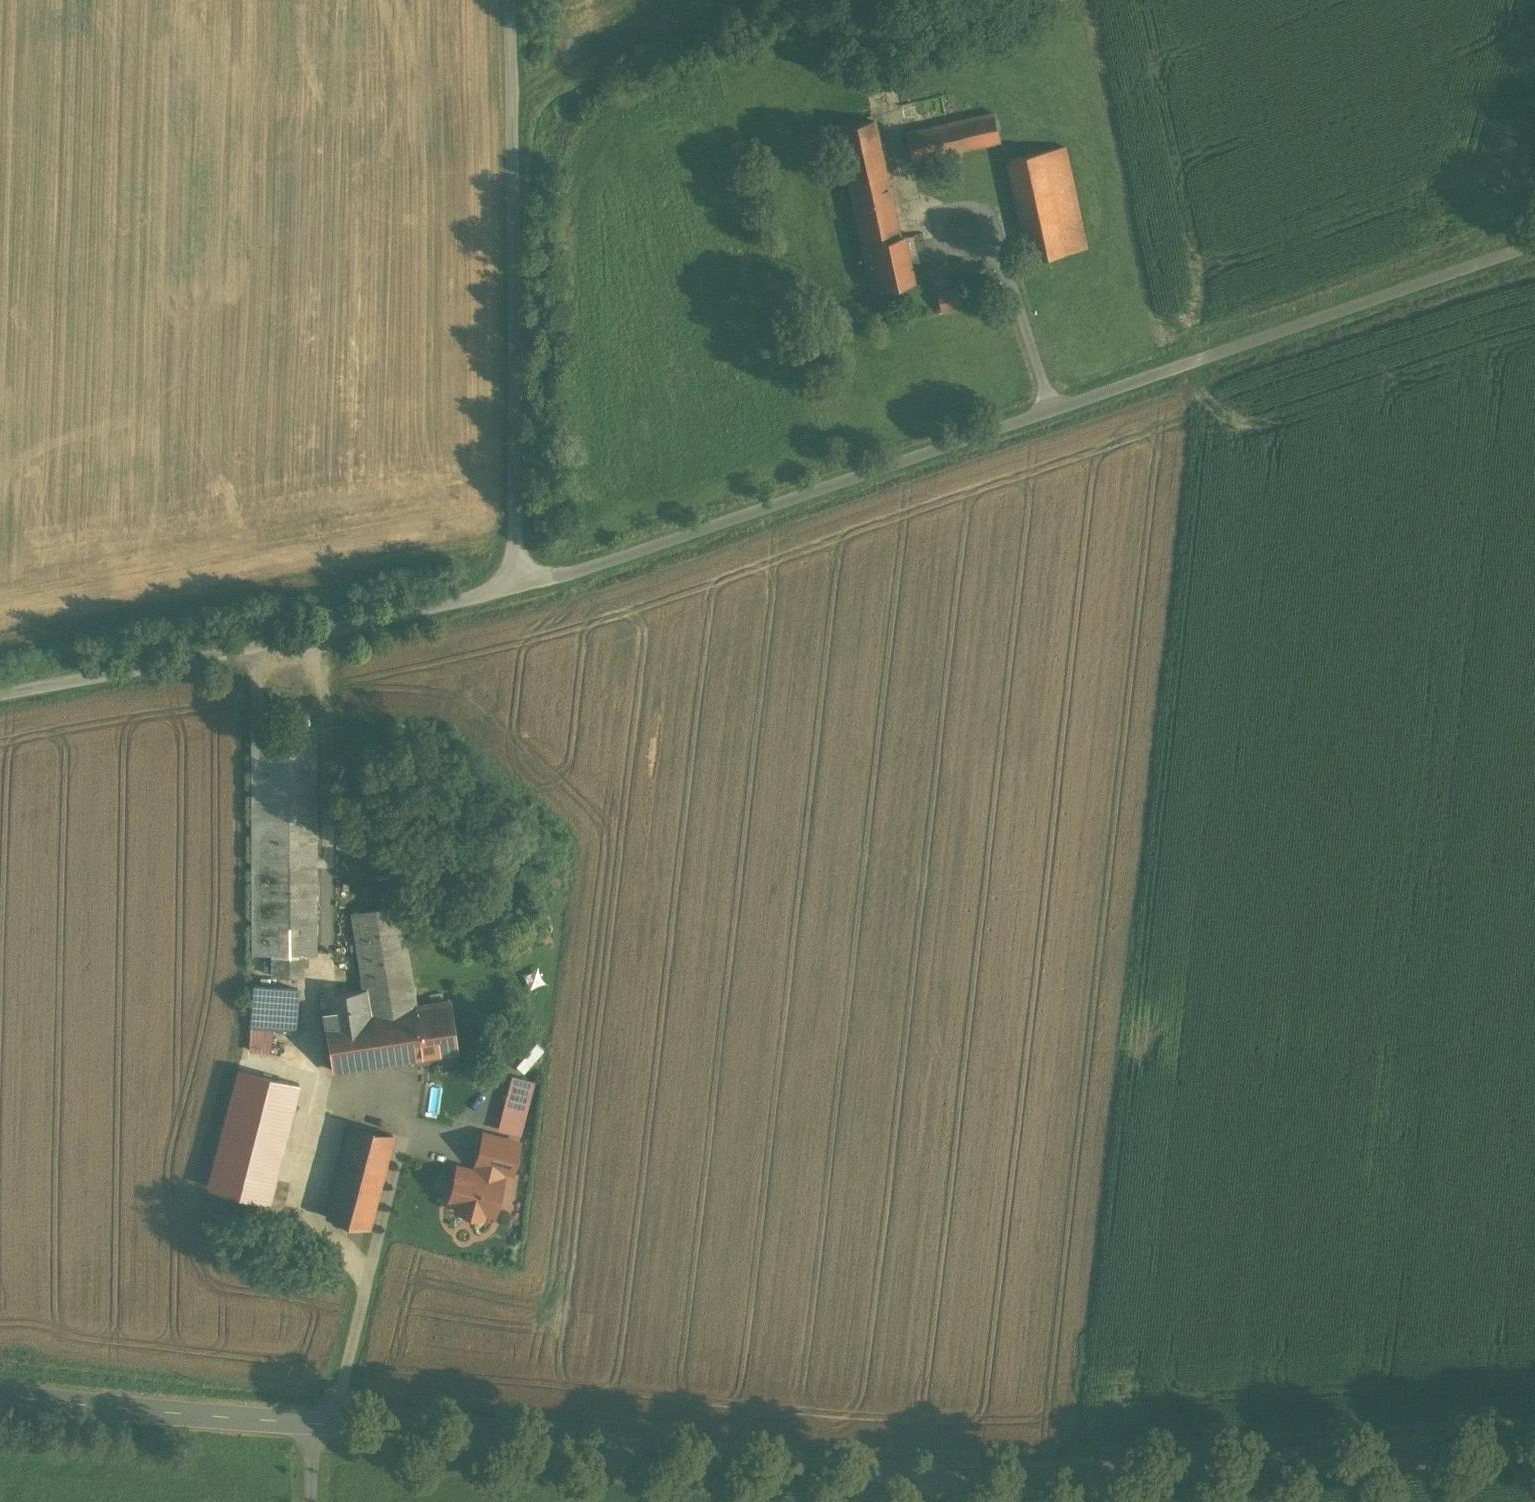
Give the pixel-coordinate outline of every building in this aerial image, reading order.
[(863,243),(899,235),(873,119),(871,119),(868,108),(837,115),(840,126),(863,243)] [(904,127),(910,157),(998,140),(992,109),(904,127)] [(1065,146),(1010,157),(1031,258),(1087,246),(1065,146)] [(899,235),(863,243),(873,288),(913,279),(903,234),(899,235)] [(957,283),(937,287),(941,307),(961,303),(957,283)] [(314,728),(253,728),(253,952),(272,952),(272,974),(298,974),(298,953),(315,953),(314,728)] [(400,904),(351,911),(363,988),(320,995),(332,1069),(402,1058),(395,1012),(416,1009),(416,1006),(400,904)] [(295,983),(250,981),(249,1025),(293,1026),(295,983)] [(450,1001),(416,1006),(416,1009),(395,1012),(402,1058),(458,1050),(450,1001)] [(315,1072),(251,1056),(233,1130),(262,1138),(247,1195),(282,1204),(315,1072)] [(392,1133),(351,1123),(327,1214),(368,1225),(392,1133)] [(502,1168),(511,1171),(518,1141),(484,1133),(476,1162),(478,1162),(502,1168)] [(502,1168),(478,1162),(476,1171),(458,1167),(449,1201),(459,1203),(457,1210),(482,1216),(484,1210),(494,1212),(503,1179),(500,1178),(502,1168)]
